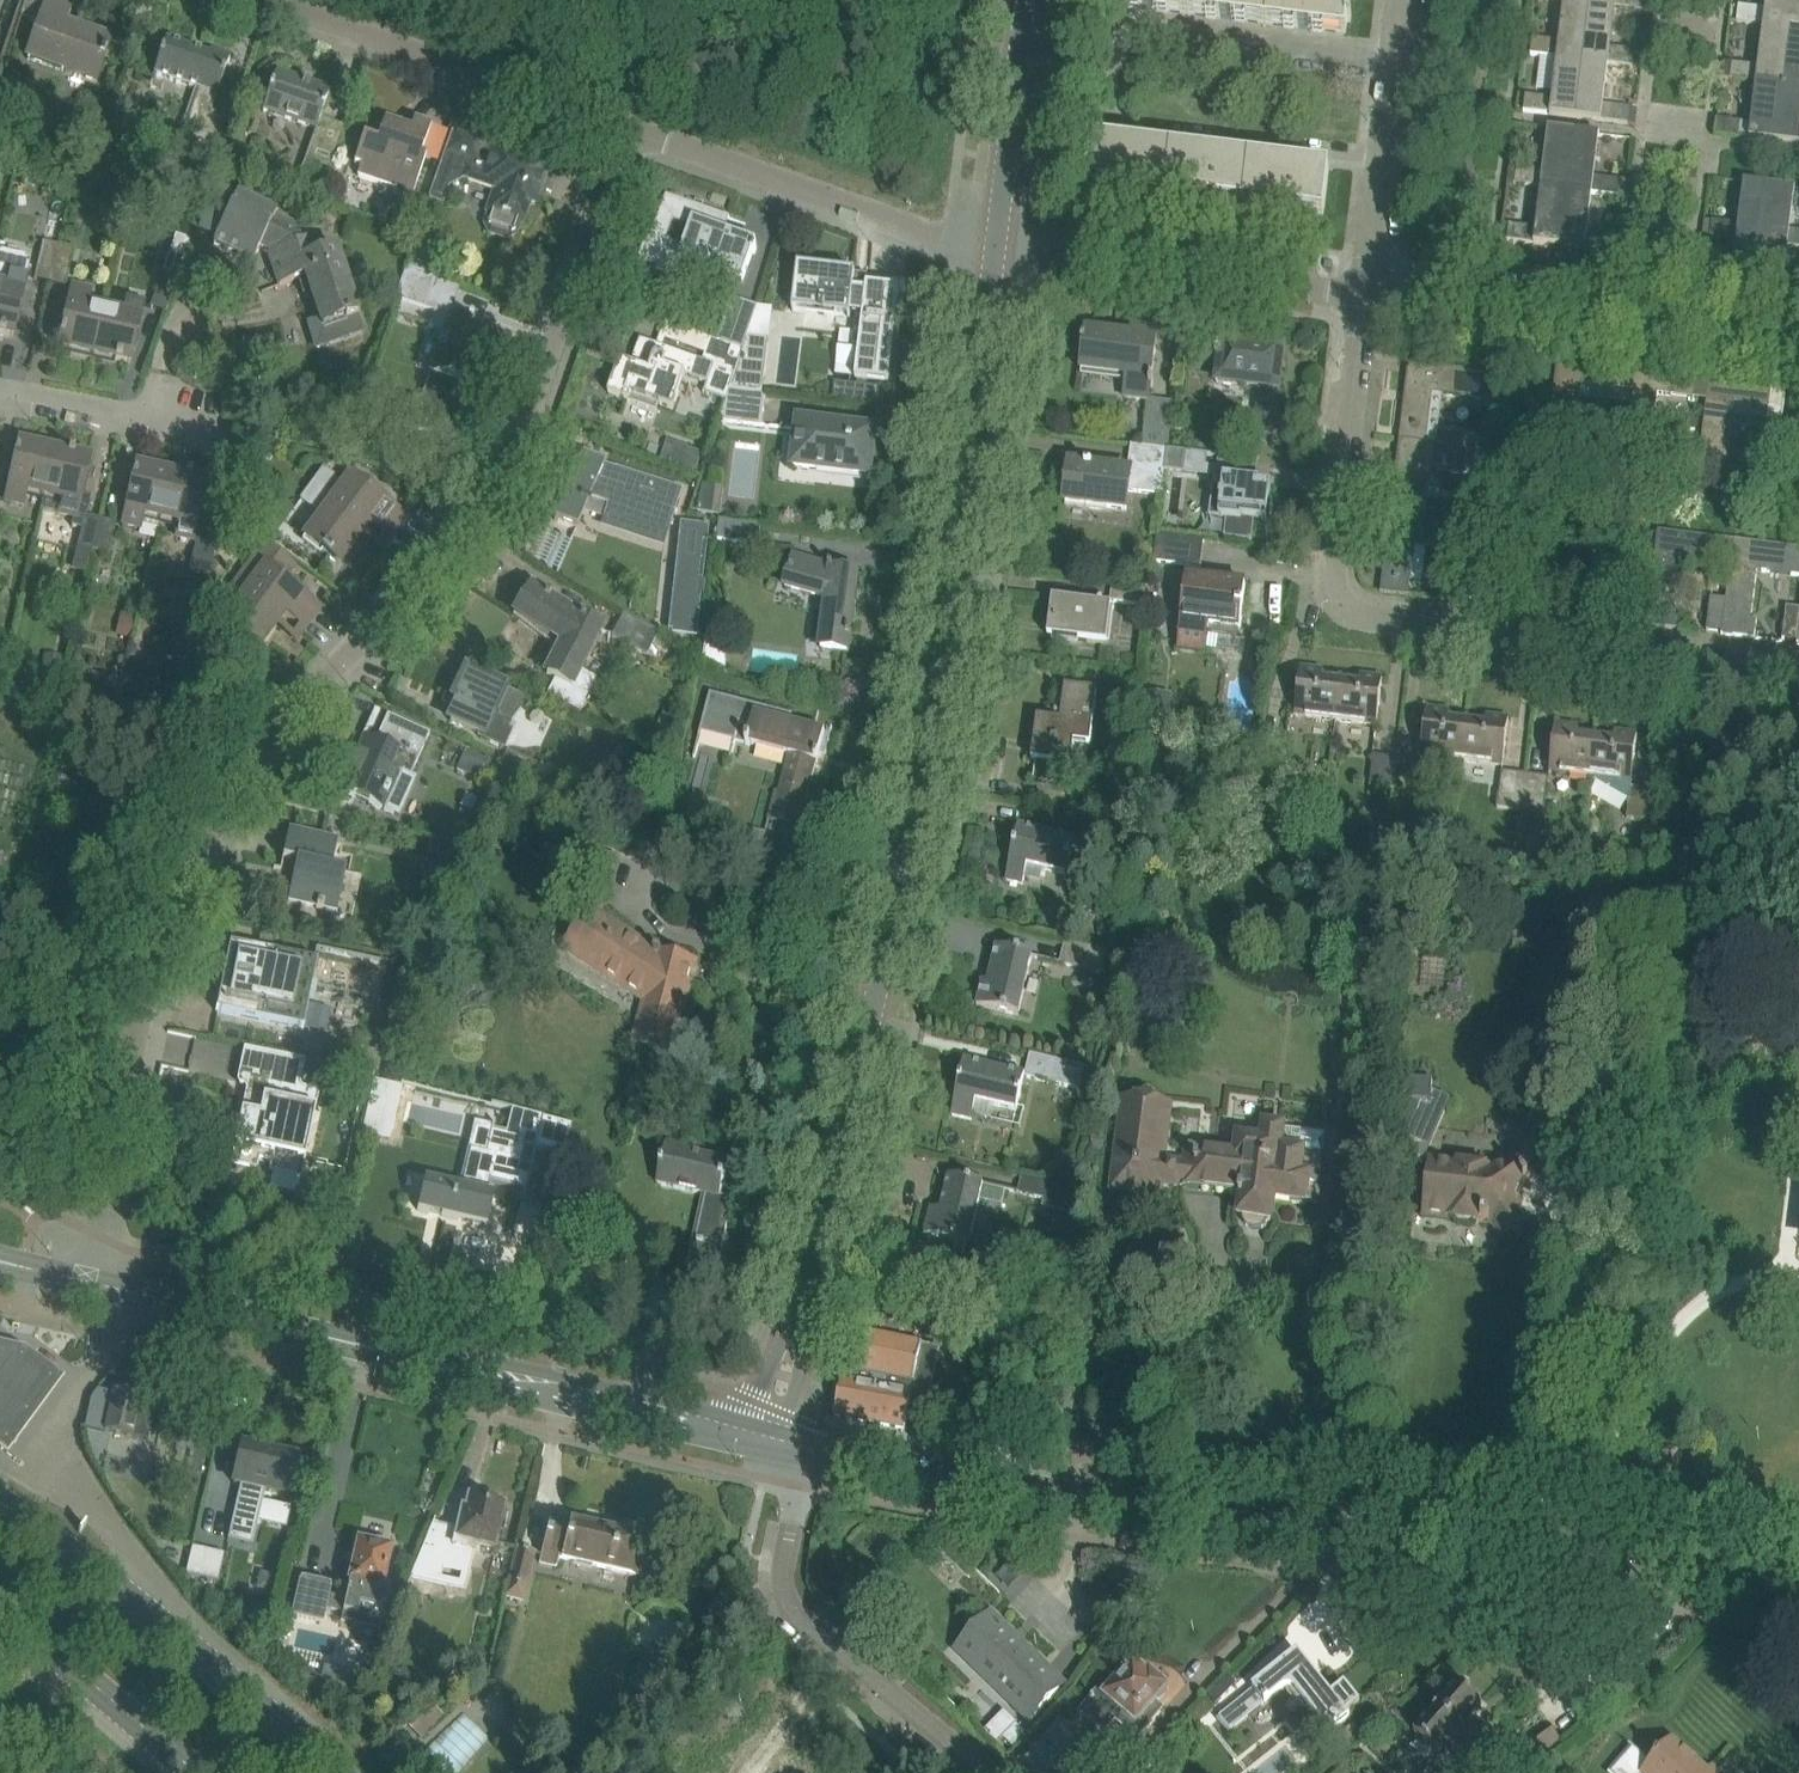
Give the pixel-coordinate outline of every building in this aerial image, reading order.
[(19,17),(39,24),(27,59),(62,72),(64,67),(95,77),(102,58),(104,58),(109,42),(76,30),(74,35),(64,32),(74,2),(67,0),(25,0),(19,17)] [(1187,0),(1107,0),(1107,5),(1186,15),(1187,0)] [(1268,0),(1187,0),(1186,15),(1265,25),(1268,0)] [(1350,0),(1268,0),(1265,25),(1346,35),(1347,23),(1350,23),(1351,16),(1348,16),(1350,0)] [(1589,4),(1615,7),(1648,12),(1650,0),(1590,0),(1589,4)] [(1766,10),(1739,7),(1737,22),(1764,26),(1764,25),(1789,28),(1792,0),(1767,0),(1766,10)] [(1789,28),(1798,30),(1798,0),(1792,0),(1789,28)] [(1564,1),(1559,42),(1532,39),(1530,55),(1557,58),(1582,61),(1589,4),(1564,1)] [(1582,61),(1608,65),(1635,68),(1637,52),(1610,48),(1615,7),(1589,4),(1582,61)] [(1757,82),(1782,86),(1789,28),(1764,25),(1764,26),(1759,67),(1731,63),(1724,62),(1723,75),(1730,75),(1729,79),(1757,83),(1757,82)] [(1789,28),(1782,86),(1798,88),(1798,30),(1789,28)] [(165,40),(153,75),(195,89),(197,90),(191,108),(200,111),(191,139),(223,151),(233,121),(211,113),(230,57),(211,50),(209,55),(165,40)] [(1582,61),(1557,58),(1552,99),(1525,96),(1523,112),(1575,118),(1582,61)] [(1575,118),(1628,125),(1630,109),(1603,105),(1608,65),(1582,61),(1575,118)] [(276,72),(262,111),(315,129),(303,164),(307,165),(301,183),(321,190),(343,127),(320,119),(330,91),(310,84),(310,82),(309,82),(309,83),(304,82),(305,80),(304,80),(304,82),(276,72)] [(1715,135),(1722,136),(1775,143),(1782,86),(1757,82),(1757,83),(1752,124),(1717,120),(1715,135)] [(1775,143),(1798,146),(1798,88),(1782,86),(1775,143)] [(363,137),(353,164),(360,166),(357,176),(396,190),(394,196),(409,201),(425,158),(420,157),(431,126),(413,120),(410,130),(384,121),(377,142),(363,137)] [(1567,190),(1574,132),(1548,129),(1543,171),(1516,168),(1514,184),(1541,188),(1541,187),(1567,190)] [(1574,132),(1567,190),(1592,193),(1592,194),(1619,197),(1626,198),(1628,182),(1621,181),(1594,178),(1600,136),(1574,132)] [(441,163),(428,201),(442,206),(448,187),(465,179),(496,190),(487,211),(490,212),(486,225),(490,233),(506,238),(514,234),(519,222),(521,223),(529,201),(535,203),(547,167),(493,148),(493,149),(485,146),(485,145),(484,145),(466,138),(451,133),(441,163)] [(1085,187),(1086,187),(1165,196),(1170,150),(1090,140),(1085,187)] [(1165,196),(1244,206),(1249,160),(1170,150),(1165,196)] [(1249,160),(1244,206),(1324,216),(1329,170),(1249,160)] [(1559,247),(1567,190),(1541,187),(1541,188),(1536,228),(1509,225),(1507,241),(1559,247)] [(1762,243),(1768,190),(1743,187),(1738,225),(1712,221),(1710,237),(1736,241),(1736,240),(1762,243)] [(1587,235),(1592,194),(1592,193),(1567,190),(1559,247),(1619,255),(1621,239),(1620,239),(1587,235)] [(1793,193),(1768,190),(1762,243),(1787,247),(1798,249),(1798,233),(1788,232),(1793,193)] [(237,194),(213,243),(214,244),(253,262),(256,256),(260,247),(269,252),(280,286),(304,278),(322,330),(323,329),(328,347),(364,335),(358,319),(360,319),(349,287),(350,287),(344,271),(343,271),(336,249),(334,250),(335,250),(313,258),(307,243),(301,245),(299,238),(291,234),(271,225),(275,215),(276,213),(275,213),(238,195),(237,194)] [(724,231),(728,217),(667,196),(653,235),(648,234),(638,261),(674,274),(679,260),(701,268),(703,263),(744,277),(753,253),(755,254),(757,249),(755,248),(757,243),(724,231)] [(1736,240),(1736,241),(1731,282),(1705,278),(1703,294),(1755,301),(1762,243),(1736,240)] [(42,243),(34,280),(49,284),(58,247),(42,243)] [(1782,288),(1787,247),(1762,243),(1755,301),(1798,306),(1798,290),(1782,288)] [(58,247),(49,284),(66,288),(74,251),(58,247)] [(4,336),(4,334),(13,336),(26,278),(30,261),(25,260),(26,257),(0,251),(0,335),(4,336)] [(405,268),(395,298),(424,308),(435,279),(406,269),(405,268)] [(798,268),(793,307),(851,314),(851,316),(856,317),(854,334),(841,333),(836,375),(856,377),(856,381),(865,382),(889,385),(894,344),(898,315),(901,290),(867,286),(866,292),(854,290),(856,275),(798,268)] [(162,273),(149,308),(166,313),(178,278),(162,273)] [(61,338),(59,347),(95,355),(105,311),(85,307),(88,292),(73,289),(63,332),(61,332),(60,337),(61,338)] [(732,298),(717,341),(743,349),(748,337),(758,307),(732,298)] [(105,311),(95,355),(115,360),(115,361),(120,362),(121,361),(129,363),(142,304),(127,301),(123,316),(105,311)] [(414,396),(404,424),(452,441),(454,442),(475,383),(473,382),(472,386),(464,383),(465,380),(477,347),(486,350),(493,330),(451,315),(434,309),(434,311),(428,328),(444,333),(421,398),(414,396)] [(1132,337),(1086,331),(1085,341),(1083,340),(1082,346),(1084,346),(1081,372),(1126,377),(1124,398),(1148,401),(1149,401),(1151,388),(1153,388),(1154,381),(1152,381),(1158,333),(1133,330),(1132,337)] [(743,349),(729,391),(762,395),(768,339),(748,337),(743,349)] [(621,361),(609,395),(629,402),(631,395),(660,405),(673,410),(685,375),(706,383),(703,393),(726,402),(729,391),(743,349),(717,341),(716,342),(709,364),(657,345),(640,339),(631,365),(621,361)] [(1217,353),(1216,358),(1220,358),(1217,385),(1260,390),(1256,418),(1245,417),(1243,433),(1277,438),(1280,420),(1275,419),(1284,348),(1222,341),(1221,353),(1217,353)] [(1558,354),(1546,448),(1579,453),(1582,434),(1576,433),(1580,398),(1582,385),(1631,391),(1634,363),(1558,353),(1558,354)] [(1624,443),(1622,458),(1655,462),(1657,443),(1651,443),(1658,394),(1694,399),(1698,371),(1634,363),(1631,391),(1629,404),(1624,443)] [(1499,409),(1503,376),(1408,364),(1399,442),(1427,444),(1433,395),(1482,401),(1481,406),(1499,409)] [(1782,425),(1787,382),(1710,372),(1707,400),(1701,442),(1700,453),(1698,467),(1731,472),(1733,453),(1729,453),(1735,404),(1750,405),(1750,403),(1770,406),(1766,442),(1762,441),(1758,475),(1775,477),(1777,462),(1782,425)] [(835,381),(833,397),(880,403),(882,387),(835,381)] [(726,402),(719,421),(762,426),(765,395),(762,395),(729,391),(726,402)] [(1148,401),(1142,447),(1142,448),(1167,451),(1172,404),(1149,401),(1148,401)] [(360,418),(354,437),(368,442),(375,423),(360,418)] [(800,422),(794,467),(870,477),(875,432),(800,422)] [(1460,449),(1494,454),(1496,436),(1462,432),(1460,449)] [(1622,458),(1624,443),(1609,441),(1607,456),(1622,458)] [(1685,451),(1683,465),(1698,467),(1700,453),(1701,442),(1689,441),(1688,451),(1685,451)] [(1494,454),(1460,449),(1427,444),(1399,442),(1390,517),(1417,520),(1423,471),(1472,477),(1472,482),(1490,485),(1494,454)] [(16,458),(6,502),(23,505),(26,491),(44,495),(54,451),(19,443),(17,452),(15,452),(14,458),(16,458)] [(1069,464),(1064,502),(1126,510),(1129,492),(1161,495),(1167,451),(1142,448),(1142,447),(1131,445),(1128,472),(1069,464)] [(685,447),(678,466),(697,472),(704,453),(685,447)] [(44,495),(41,509),(73,516),(71,527),(81,529),(71,572),(87,575),(93,551),(100,519),(87,516),(91,496),(90,496),(90,498),(81,496),(89,459),(74,456),(74,454),(68,453),(68,455),(54,451),(44,495)] [(1187,452),(1185,472),(1213,476),(1208,517),(1227,519),(1224,538),(1252,541),(1254,521),(1265,522),(1265,523),(1267,523),(1271,489),(1260,488),(1260,484),(1257,484),(1257,485),(1232,481),(1233,470),(1236,471),(1237,458),(1222,456),(1212,455),(1187,452)] [(582,455),(554,520),(576,530),(584,511),(588,501),(608,508),(605,518),(604,520),(665,540),(681,491),(604,465),(582,455)] [(133,481),(122,527),(139,531),(140,525),(159,529),(160,523),(172,475),(136,467),(134,476),(133,475),(131,481),(133,481)] [(323,472),(308,493),(327,507),(326,509),(330,512),(309,541),(322,551),(321,552),(339,565),(360,536),(362,533),(358,530),(365,520),(390,539),(405,518),(367,491),(374,481),(356,468),(349,478),(349,477),(348,479),(344,484),(343,486),(324,472),(323,471),(323,472)] [(172,475),(160,523),(178,527),(176,539),(196,544),(189,573),(209,578),(224,512),(210,509),(208,515),(199,513),(206,483),(191,479),(191,478),(186,476),(185,478),(172,475)] [(1470,527),(1485,529),(1487,512),(1472,510),(1470,527)] [(1390,517),(1381,593),(1409,596),(1410,582),(1414,546),(1426,548),(1463,552),(1462,558),(1473,559),(1481,560),(1483,547),(1485,529),(1470,527),(1417,520),(1390,517)] [(100,519),(93,551),(108,554),(116,522),(100,519)] [(719,522),(717,541),(759,546),(761,528),(719,522)] [(1730,568),(1734,540),(1658,531),(1646,626),(1679,630),(1681,612),(1675,611),(1681,562),(1730,568)] [(1158,536),(1155,563),(1202,569),(1205,542),(1158,536)] [(1734,540),(1730,568),(1725,600),(1721,633),(1721,635),(1754,639),(1757,621),(1751,620),(1757,572),(1798,577),(1798,548),(1734,540)] [(246,603),(224,632),(236,640),(235,641),(254,655),(274,628),(277,624),(273,621),(280,612),(305,630),(319,609),(283,583),(294,567),(264,545),(247,567),(258,576),(241,599),(246,603)] [(793,560),(785,588),(828,600),(821,649),(847,653),(849,639),(851,639),(851,633),(850,633),(858,575),(833,572),(833,568),(830,567),(829,570),(793,560)] [(1240,630),(1246,586),(1185,579),(1177,649),(1206,653),(1209,626),(1240,630)] [(1112,602),(1147,606),(1150,587),(1114,583),(1112,602)] [(530,588),(514,612),(563,643),(546,675),(552,679),(544,695),(572,710),(588,680),(576,674),(599,630),(578,620),(548,600),(549,599),(545,596),(544,597),(530,588)] [(1721,633),(1725,600),(1710,598),(1706,631),(1721,633)] [(1052,599),(1048,637),(1052,638),(1106,645),(1107,645),(1111,609),(1114,610),(1114,607),(1103,605),(1104,603),(1099,603),(1099,605),(1057,600),(1052,599)] [(1798,630),(1798,610),(1786,608),(1782,640),(1797,642),(1798,630)] [(124,613),(119,637),(129,639),(134,616),(124,613)] [(624,615),(612,637),(648,656),(659,633),(624,615)] [(44,654),(40,671),(60,675),(63,658),(44,654)] [(1334,721),(1339,677),(1323,675),(1323,671),(1301,669),(1295,716),(1334,721)] [(452,683),(443,702),(456,707),(449,721),(478,734),(479,733),(482,734),(480,739),(502,749),(513,726),(510,724),(511,720),(523,704),(525,698),(503,689),(465,671),(459,686),(452,683)] [(1360,679),(1339,677),(1334,721),(1377,726),(1383,679),(1360,676),(1360,679)] [(1065,687),(1061,721),(1037,718),(1032,761),(1036,761),(1034,778),(1069,782),(1073,744),(1091,746),(1097,691),(1065,687)] [(710,693),(700,733),(736,742),(736,741),(746,744),(750,745),(789,755),(779,793),(776,792),(765,833),(754,830),(750,846),(790,864),(816,762),(817,762),(825,733),(786,723),(788,715),(792,717),(793,715),(710,693)] [(1462,761),(1467,717),(1449,715),(1449,712),(1427,709),(1421,756),(1462,761)] [(348,773),(340,791),(381,810),(382,808),(383,809),(383,810),(399,817),(415,780),(410,777),(430,734),(387,715),(386,716),(388,717),(387,719),(388,719),(378,740),(377,740),(377,742),(369,738),(361,755),(357,753),(356,754),(357,755),(356,757),(352,755),(345,769),(350,771),(349,773),(348,773)] [(1462,761),(1503,766),(1509,719),(1486,716),(1486,720),(1467,717),(1462,761)] [(1555,725),(1549,772),(1591,777),(1596,733),(1577,731),(1578,728),(1555,725)] [(1596,733),(1591,777),(1596,777),(1595,786),(1592,789),(1618,804),(1620,801),(1628,805),(1630,788),(1637,735),(1615,732),(1614,735),(1596,733)] [(1245,745),(1244,759),(1258,761),(1260,747),(1245,745)] [(1369,787),(1393,790),(1397,758),(1373,755),(1369,787)] [(462,757),(456,770),(478,780),(484,767),(462,757)] [(190,758),(185,765),(186,771),(192,776),(198,775),(203,769),(203,763),(196,758),(190,758)] [(1420,761),(1397,758),(1393,790),(1416,793),(1420,761)] [(1502,771),(1497,808),(1521,811),(1525,774),(1502,771)] [(1525,774),(1521,811),(1544,814),(1549,777),(1525,774)] [(1038,785),(1036,800),(1065,804),(1067,789),(1038,785)] [(1628,805),(1626,819),(1647,821),(1650,790),(1630,788),(1628,805)] [(1018,826),(1006,880),(1023,884),(1024,879),(1027,866),(1047,870),(1067,875),(1075,839),(1018,826)] [(288,832),(282,860),(296,863),(288,901),(316,907),(316,909),(323,911),(323,908),(337,911),(345,873),(332,870),(337,842),(288,832)] [(428,843),(425,855),(438,859),(442,847),(428,843)] [(574,934),(566,947),(581,958),(648,1002),(637,1047),(672,1055),(695,964),(662,956),(662,954),(657,953),(656,954),(591,909),(574,934)] [(1065,940),(1060,964),(1102,974),(1107,950),(1065,940)] [(224,970),(215,1012),(217,1012),(303,1030),(312,988),(379,1002),(387,964),(316,949),(312,964),(229,945),(229,947),(225,968),(224,970)] [(983,980),(977,1005),(1018,1015),(1033,955),(997,946),(988,982),(983,980)] [(234,1146),(230,1165),(256,1171),(258,1161),(271,1163),(269,1173),(300,1180),(304,1161),(315,1110),(295,1106),(304,1063),(272,1056),(263,1100),(254,1098),(251,1115),(241,1113),(234,1146)] [(1049,1081),(1049,1082),(1086,1091),(1091,1068),(1054,1059),(1049,1081)] [(964,1061),(951,1115),(973,1120),(974,1116),(977,1102),(1017,1112),(1018,1107),(1025,1076),(1025,1075),(964,1061)] [(1390,1166),(1390,1169),(1390,1171),(1391,1174),(1392,1176),(1394,1178),(1396,1180),(1398,1181),(1401,1182),(1403,1182),(1406,1182),(1409,1181),(1411,1180),(1413,1178),(1415,1176),(1416,1174),(1421,1165),(1427,1168),(1426,1179),(1423,1183),(1422,1192),(1424,1196),(1425,1196),(1424,1199),(1422,1215),(1450,1218),(1493,1224),(1506,1240),(1528,1221),(1515,1206),(1517,1190),(1561,1158),(1540,1131),(1522,1145),(1525,1149),(1498,1170),(1477,1168),(1478,1166),(1475,1163),(1467,1162),(1464,1164),(1463,1166),(1429,1162),(1424,1159),(1450,1098),(1432,1090),(1433,1082),(1400,1078),(1390,1166)] [(1124,1100),(1113,1189),(1159,1195),(1160,1182),(1183,1185),(1183,1186),(1234,1193),(1231,1217),(1240,1218),(1264,1220),(1271,1221),(1271,1219),(1269,1218),(1272,1197),(1290,1199),(1293,1203),(1303,1205),(1306,1201),(1308,1186),(1321,1188),(1322,1176),(1321,1175),(1327,1131),(1266,1124),(1264,1139),(1237,1135),(1235,1155),(1222,1153),(1218,1147),(1206,1146),(1200,1150),(1186,1149),(1184,1159),(1168,1157),(1175,1106),(1159,1104),(1159,1102),(1159,1100),(1158,1098),(1157,1097),(1155,1095),(1154,1094),(1152,1093),(1150,1092),(1148,1092),(1146,1092),(1144,1092),(1142,1093),(1140,1095),(1139,1096),(1138,1098),(1137,1100),(1136,1102),(1124,1100)] [(424,1180),(417,1211),(458,1220),(484,1226),(486,1227),(494,1196),(486,1194),(489,1183),(523,1191),(522,1195),(524,1195),(534,1154),(563,1161),(572,1125),(511,1109),(505,1133),(493,1130),(495,1123),(493,1122),(492,1126),(486,1153),(470,1149),(460,1188),(424,1180)] [(666,1142),(657,1184),(706,1194),(700,1220),(713,1222),(709,1242),(723,1245),(724,1238),(733,1200),(737,1183),(735,1183),(734,1186),(723,1184),(729,1160),(689,1152),(690,1148),(666,1142)] [(1023,1173),(1019,1194),(1043,1199),(1041,1206),(1069,1212),(1073,1184),(1023,1173)] [(930,1207),(924,1233),(971,1244),(980,1201),(984,1185),(984,1184),(949,1176),(941,1209),(930,1207)] [(693,1238),(686,1269),(716,1275),(723,1245),(709,1242),(693,1238)] [(835,1416),(904,1430),(906,1420),(922,1345),(922,1344),(868,1333),(866,1344),(854,1341),(852,1346),(835,1376),(842,1380),(835,1416)] [(23,1359),(1,1354),(0,1354),(0,1462),(4,1465),(18,1445),(35,1421),(52,1396),(58,1388),(23,1359)] [(111,1403),(105,1432),(148,1441),(157,1401),(113,1392),(111,1403)] [(92,1399),(86,1428),(105,1432),(111,1403),(92,1399)] [(227,1540),(252,1546),(265,1491),(289,1496),(297,1459),(241,1446),(233,1484),(240,1485),(227,1540)] [(1681,1469),(1683,1453),(1677,1447),(1666,1446),(1660,1451),(1659,1467),(1663,1473),(1675,1474),(1681,1469)] [(432,1525),(405,1589),(407,1590),(411,1580),(412,1577),(437,1583),(438,1581),(433,1580),(437,1565),(466,1571),(471,1551),(474,1552),(475,1545),(493,1550),(495,1542),(503,1507),(499,1507),(500,1503),(487,1500),(486,1504),(468,1499),(465,1512),(461,1511),(457,1532),(441,1528),(441,1527),(432,1525)] [(549,1518),(541,1553),(539,1563),(556,1567),(558,1558),(639,1577),(647,1541),(549,1518)] [(380,1631),(389,1590),(381,1588),(390,1550),(358,1543),(345,1600),(328,1596),(330,1586),(300,1579),(291,1619),(321,1626),(325,1610),(342,1614),(355,1617),(354,1623),(379,1628),(378,1631),(380,1631)] [(192,1547),(185,1574),(218,1582),(224,1554),(192,1547)] [(523,1600),(534,1551),(516,1547),(505,1596),(523,1600)] [(958,1650),(1029,1720),(1063,1685),(991,1616),(958,1650)] [(1297,1653),(1294,1655),(1253,1689),(1254,1690),(1218,1719),(1228,1733),(1265,1704),(1265,1705),(1282,1692),(1287,1691),(1290,1691),(1292,1692),(1296,1693),(1300,1696),(1331,1734),(1350,1718),(1347,1714),(1360,1704),(1345,1685),(1332,1695),(1297,1653)] [(1138,1739),(1165,1710),(1164,1709),(1162,1711),(1153,1703),(1156,1700),(1161,1700),(1166,1694),(1165,1689),(1166,1688),(1151,1674),(1148,1677),(1133,1664),(1107,1695),(1100,1689),(1084,1707),(1107,1728),(1115,1719),(1138,1739)] [(1458,1685),(1416,1735),(1439,1755),(1443,1751),(1469,1772),(1490,1772),(1506,1755),(1468,1721),(1482,1705),(1458,1685)] [(490,1737),(463,1712),(424,1754),(445,1772),(456,1772),(490,1737)] [(990,1734),(1018,1744),(1026,1724),(998,1713),(990,1734)] [(423,1738),(433,1728),(419,1714),(409,1724),(423,1738)] [(1548,1724),(1523,1742),(1535,1759),(1560,1741),(1548,1724)] [(1629,1744),(1628,1745),(1632,1749),(1611,1772),(1719,1772),(1711,1766),(1708,1770),(1672,1738),(1651,1762),(1629,1744)] [(1358,1756),(1339,1772),(1370,1772),(1372,1771),(1358,1756)]
